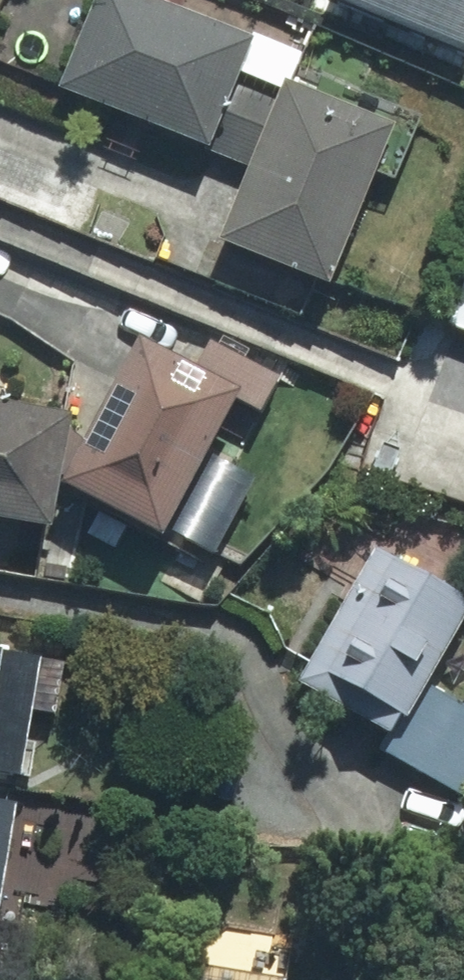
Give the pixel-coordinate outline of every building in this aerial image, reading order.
[(130,0),(89,0),(48,94),(199,160),(247,51),(130,0)] [(387,141),(274,91),(205,245),(318,296),(387,141)] [(238,402),(131,348),(54,500),(161,554),(238,402)] [(0,412),(0,534),(42,542),(64,424),(0,412)] [(461,609),(369,554),(290,688),(382,742),(461,609)] [(0,651),(0,785),(17,788),(28,718),(49,721),(58,660),(0,651)] [(113,828),(51,826),(49,910),(111,912),(113,828)]
